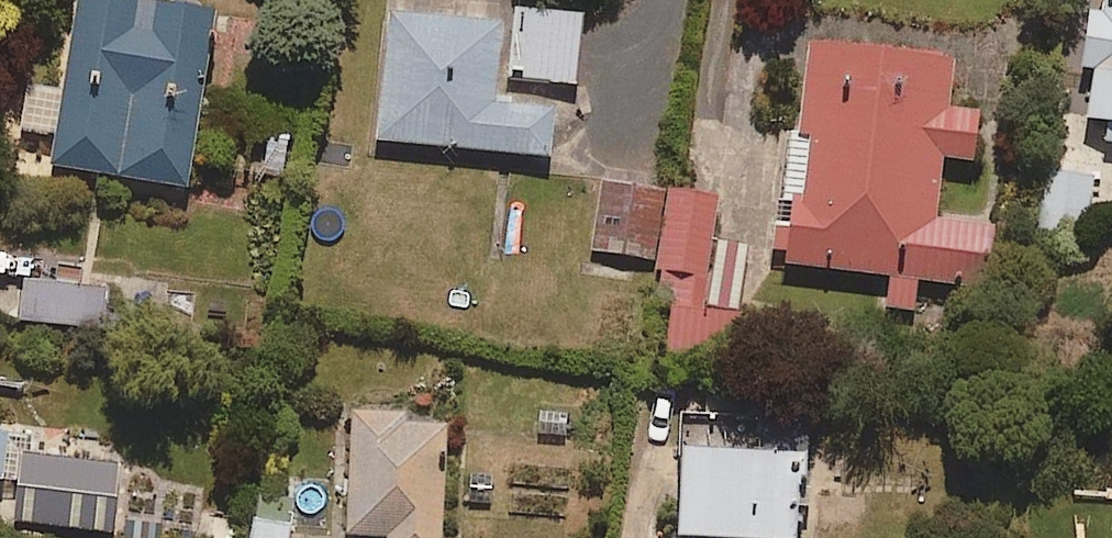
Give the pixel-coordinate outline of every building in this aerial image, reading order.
[(217,4),(195,0),(78,0),(49,164),(185,187),(217,4)] [(1107,11),(1087,8),(1078,66),(1091,67),(1083,117),(1109,121),(1105,147),(1111,148),(1111,0),(1109,0),(1107,11)] [(582,81),(586,11),(520,8),(516,78),(582,81)] [(496,103),(500,19),(386,14),(379,140),(550,149),(552,106),(496,103)] [(789,259),(884,267),(881,308),(916,311),(919,277),(989,283),(994,226),(935,221),(941,156),(975,159),(979,109),(952,107),(956,57),(807,45),(800,130),(798,130),(780,129),(769,258),(789,259)] [(1086,251),(1092,173),(1046,169),(1039,248),(1086,251)] [(670,188),(668,188),(607,178),(594,252),(657,263),(670,188)] [(750,247),(715,242),(721,196),(670,188),(657,263),(654,286),(673,289),(664,351),(734,361),(741,310),(750,247)] [(103,332),(110,285),(26,273),(19,320),(103,332)] [(406,406),(351,406),(350,534),(386,534),(386,537),(441,537),(442,426),(406,426),(406,406)] [(7,480),(11,429),(0,428),(0,479),(7,480)] [(678,537),(800,537),(800,482),(808,482),(808,446),(678,445),(678,537)] [(115,531),(120,460),(20,453),(15,525),(115,531)] [(296,525),(254,518),(250,537),(293,537),(296,525)]
